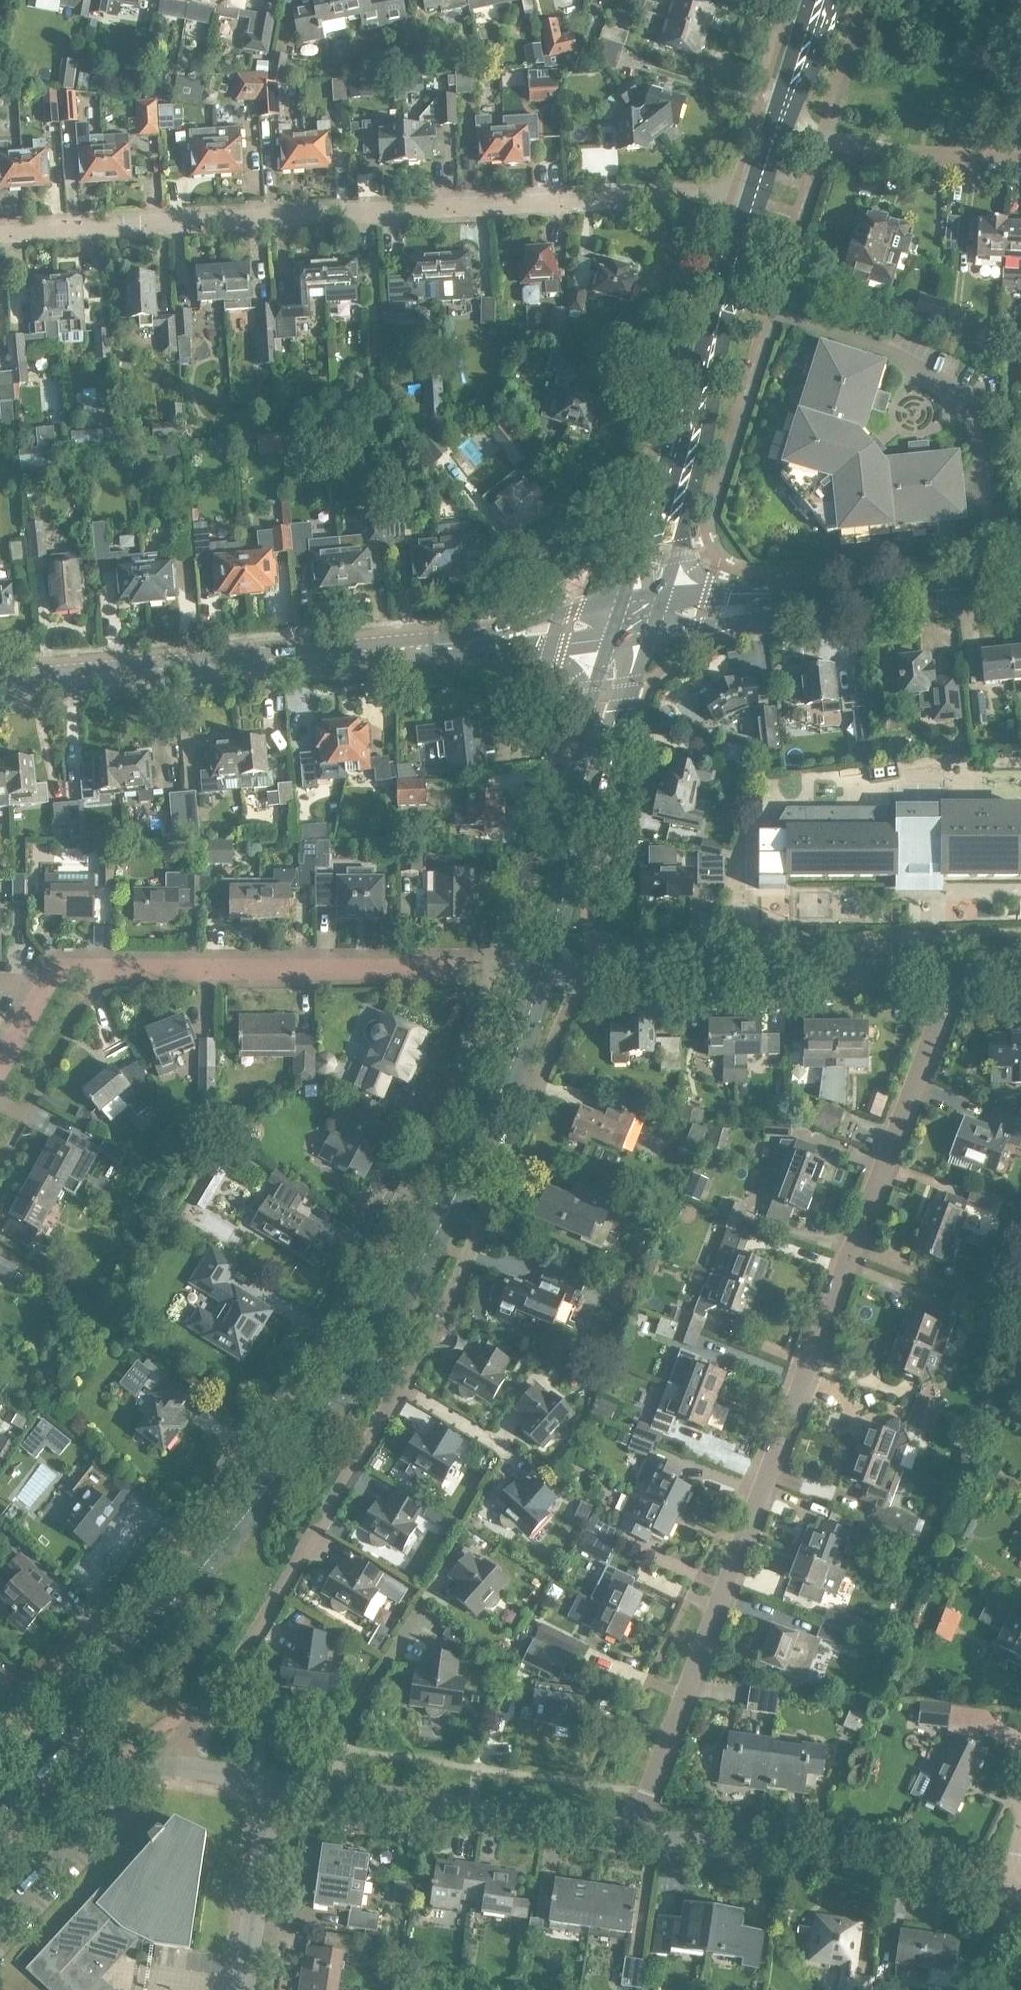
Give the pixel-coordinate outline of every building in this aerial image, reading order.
[(61,6),(76,9),(75,15),(87,18),(91,0),(62,0),(61,6)] [(115,16),(118,14),(120,4),(139,7),(140,0),(95,0),(93,12),(115,16)] [(157,16),(185,21),(189,1),(189,0),(160,0),(157,16)] [(185,21),(212,26),(214,15),(216,6),(218,0),(189,0),(189,1),(185,21)] [(244,0),(218,0),(216,6),(214,15),(234,19),(238,17),(239,11),(242,11),(244,0)] [(339,0),(313,0),(314,7),(293,11),(299,43),(323,39),(322,33),(345,29),(339,0)] [(345,29),(347,29),(345,20),(361,16),(363,30),(406,21),(402,0),(339,0),(345,29)] [(425,10),(429,9),(429,12),(438,10),(438,7),(442,6),(440,0),(441,0),(423,0),(425,10)] [(469,10),(501,4),(501,1),(504,0),(467,0),(469,10)] [(532,0),(521,0),(524,13),(534,10),(532,0)] [(627,7),(644,13),(656,16),(668,20),(707,32),(709,26),(712,24),(714,18),(712,14),(714,7),(690,0),(674,0),(672,8),(648,1),(646,0),(629,0),(627,7)] [(656,16),(644,13),(642,20),(654,24),(656,16)] [(267,53),(274,17),(260,14),(255,37),(247,35),(244,49),(267,53)] [(557,19),(541,23),(548,56),(577,50),(573,34),(561,37),(557,19)] [(668,20),(661,44),(699,56),(701,49),(704,48),(706,41),(705,38),(707,32),(668,20)] [(625,50),(630,32),(608,25),(605,29),(600,43),(625,50)] [(625,50),(600,43),(598,51),(609,65),(619,69),(625,50)] [(540,44),(524,47),(527,67),(544,63),(540,44)] [(274,54),(270,81),(278,82),(283,82),(287,56),(274,54)] [(257,62),(257,72),(268,73),(268,63),(257,62)] [(529,71),(530,102),(560,100),(558,69),(529,71)] [(258,101),(257,83),(270,82),(270,73),(238,72),(237,100),(258,101)] [(457,74),(458,94),(472,93),(471,73),(457,74)] [(81,75),(79,89),(89,91),(91,77),(81,75)] [(108,80),(93,78),(91,90),(105,93),(108,80)] [(334,101),(348,100),(347,79),(333,80),(334,101)] [(655,79),(646,108),(643,111),(660,133),(672,123),(677,124),(685,99),(663,92),(666,82),(655,79)] [(145,82),(143,97),(169,102),(172,87),(145,82)] [(257,83),(258,101),(259,117),(280,116),(278,82),(270,82),(257,83)] [(630,82),(623,88),(633,99),(640,94),(630,82)] [(361,83),(350,84),(351,101),(362,100),(361,83)] [(178,85),(175,103),(202,108),(205,89),(178,85)] [(623,88),(616,93),(626,105),(633,99),(623,88)] [(45,124),(60,123),(58,89),(43,90),(45,124)] [(78,121),(76,91),(60,92),(61,122),(78,121)] [(403,126),(405,163),(423,162),(423,158),(432,158),(431,137),(435,137),(435,125),(439,124),(440,126),(456,125),(455,96),(438,97),(438,99),(420,119),(420,125),(403,126)] [(161,135),(159,105),(159,100),(137,101),(139,136),(161,135)] [(184,107),(161,108),(162,131),(175,130),(175,122),(184,121),(184,107)] [(643,111),(640,113),(619,113),(620,149),(647,148),(647,142),(660,133),(643,111)] [(505,164),(503,128),(490,129),(490,118),(478,119),(478,130),(480,162),(504,161),(505,164)] [(388,164),(405,163),(403,126),(379,127),(379,122),(364,123),(365,153),(379,152),(380,161),(388,160),(388,164)] [(319,133),(305,134),(307,169),(325,168),(324,163),(332,162),(330,123),(318,124),(319,133)] [(106,181),(104,137),(89,138),(88,124),(77,125),(81,183),(106,181)] [(282,170),(307,169),(305,134),(291,135),(291,125),(280,126),(282,170)] [(530,158),(528,127),(503,128),(505,164),(522,163),(522,159),(530,158)] [(243,167),(240,128),(215,130),(218,174),(235,173),(235,168),(243,167)] [(218,174),(215,130),(190,131),(193,176),(218,174)] [(131,180),(128,135),(104,137),(106,181),(131,180)] [(35,151),(21,152),(24,187),(49,185),(46,141),(34,141),(35,151)] [(24,187),(21,152),(7,153),(7,144),(0,144),(0,183),(6,183),(6,188),(24,187)] [(146,175),(145,167),(135,168),(135,175),(146,175)] [(854,237),(854,239),(900,253),(905,255),(910,237),(909,237),(909,238),(905,237),(908,226),(886,220),(887,218),(873,214),(873,216),(864,213),(860,223),(859,223),(858,225),(855,227),(853,234),(854,237)] [(960,217),(947,216),(944,241),(957,242),(960,217)] [(976,258),(1003,259),(1004,259),(1006,219),(974,218),(973,246),(977,246),(976,258)] [(1006,219),(1004,259),(1003,259),(1002,283),(1017,284),(1017,276),(1020,276),(1020,220),(1006,219)] [(472,245),(471,233),(457,234),(459,247),(472,245)] [(868,280),(868,279),(889,285),(900,253),(854,239),(853,241),(850,242),(848,249),(849,252),(849,255),(850,255),(847,266),(856,269),(854,275),(868,280)] [(529,264),(521,264),(522,283),(529,282),(529,288),(527,288),(523,292),(523,300),(528,304),(537,303),(541,299),(541,294),(546,293),(546,294),(561,293),(560,271),(557,272),(556,258),(551,258),(551,249),(542,250),(539,248),(533,248),(531,250),(528,251),(529,264)] [(454,255),(437,256),(439,290),(440,289),(441,301),(462,300),(473,299),(472,288),(473,288),(472,275),(470,275),(468,252),(454,253),(454,255)] [(441,301),(440,289),(439,290),(437,256),(421,257),(421,255),(407,256),(408,279),(389,280),(391,316),(409,315),(409,303),(441,301)] [(326,295),(343,294),(343,295),(348,295),(348,307),(359,306),(359,294),(359,282),(356,282),(355,259),(341,259),(341,262),(324,263),(326,295)] [(326,295),(324,263),(308,264),(308,261),(293,262),(295,286),(292,286),(293,302),(275,303),(277,339),(296,338),(295,318),(310,317),(309,297),(326,296),(326,295)] [(634,297),(636,291),(634,286),(637,274),(627,271),(628,269),(614,265),(613,266),(603,263),(603,264),(593,261),(590,271),(601,274),(595,292),(611,296),(611,297),(614,298),(614,297),(629,302),(630,299),(634,297)] [(225,268),(222,268),(225,301),(225,311),(252,309),(251,299),(249,267),(238,268),(238,264),(224,265),(225,268)] [(199,302),(225,301),(222,268),(197,270),(197,274),(195,274),(196,285),(198,285),(199,302)] [(155,315),(152,274),(128,276),(130,317),(129,317),(130,330),(140,330),(140,328),(161,326),(163,353),(177,352),(175,316),(155,317),(155,315)] [(82,319),(80,278),(56,280),(59,334),(84,332),(84,331),(82,331),(81,320),(84,320),(84,319),(82,319)] [(59,338),(59,334),(56,280),(32,281),(34,323),(35,323),(36,335),(46,334),(46,339),(59,338)] [(582,312),(587,289),(573,287),(569,310),(582,312)] [(945,304),(918,295),(912,315),(939,323),(945,304)] [(482,299),(482,324),(494,324),(495,300),(482,299)] [(261,332),(257,332),(258,347),(274,346),(273,331),(274,331),(272,306),(259,306),(261,332)] [(191,309),(177,310),(180,359),(191,358),(190,336),(193,335),(191,309)] [(550,325),(546,343),(558,346),(562,328),(550,325)] [(383,327),(370,327),(370,357),(384,357),(383,327)] [(96,359),(111,359),(110,331),(95,331),(96,359)] [(24,335),(9,337),(11,364),(12,372),(13,372),(14,384),(28,383),(26,363),(24,335)] [(64,356),(83,353),(81,342),(62,345),(64,356)] [(786,433),(777,462),(784,465),(781,476),(794,492),(788,497),(808,521),(814,516),(827,533),(839,531),(840,539),(870,536),(869,528),(911,524),(912,532),(943,529),(942,521),(964,519),(962,499),(964,498),(962,475),(959,475),(957,455),(930,458),(930,455),(928,455),(924,446),(913,447),(912,457),(909,457),(910,460),(884,462),(861,434),(869,410),(871,411),(872,408),(882,409),(885,398),(877,393),(878,391),(875,390),(883,364),(864,358),(865,356),(842,349),(841,351),(822,345),(815,366),(808,364),(799,393),(806,395),(794,435),(786,433)] [(550,395),(543,416),(554,419),(571,425),(569,434),(587,439),(590,428),(595,427),(598,418),(595,415),(599,401),(592,398),(593,397),(565,388),(568,380),(576,356),(553,349),(546,373),(558,377),(552,395),(550,395)] [(999,350),(998,363),(1015,364),(1016,351),(999,350)] [(13,372),(12,372),(0,373),(0,402),(12,401),(16,401),(14,384),(13,372)] [(0,418),(0,431),(14,430),(12,401),(0,402),(0,406),(1,418),(0,418)] [(443,402),(429,403),(430,418),(444,417),(443,402)] [(333,415),(317,417),(318,428),(334,426),(333,415)] [(490,434),(517,467),(532,455),(505,422),(490,434)] [(429,428),(418,437),(437,460),(448,451),(429,428)] [(115,429),(72,433),(73,448),(116,444),(115,429)] [(297,431),(284,433),(285,443),(299,441),(297,431)] [(282,433),(265,435),(267,450),(284,448),(282,433)] [(181,445),(166,446),(167,457),(182,455),(181,445)] [(516,472),(516,473),(500,485),(484,498),(498,516),(498,517),(504,524),(511,533),(519,527),(519,528),(536,515),(536,514),(543,508),(536,499),(541,496),(535,488),(530,491),(524,483),(525,482),(517,472),(516,472)] [(387,546),(385,515),(362,517),(364,537),(339,540),(343,587),(346,587),(348,589),(355,588),(358,586),(372,584),(371,574),(372,574),(370,560),(369,548),(387,546)] [(407,544),(404,515),(387,516),(390,545),(407,544)] [(259,555),(244,556),(247,595),(264,594),(263,589),(274,588),(273,579),(276,579),(274,562),(272,563),(271,555),(276,554),(276,553),(291,552),(289,527),(288,519),(282,519),(283,527),(273,528),(274,531),(257,533),(258,541),(259,555)] [(46,559),(42,522),(26,524),(29,560),(46,559)] [(110,559),(106,524),(93,525),(96,560),(110,559)] [(343,587),(339,540),(312,542),(311,524),(290,526),(294,567),(312,566),(313,579),(314,579),(315,589),(329,588),(332,590),(339,590),(341,587),(343,587)] [(198,562),(216,560),(217,568),(214,568),(216,585),(218,584),(219,593),(230,592),(230,597),(247,595),(244,556),(243,556),(242,544),(226,546),(226,544),(208,545),(206,525),(195,526),(198,562)] [(453,539),(438,540),(442,578),(455,577),(458,574),(458,570),(463,570),(463,572),(467,572),(463,526),(452,527),(453,539)] [(441,578),(442,578),(438,540),(421,542),(420,529),(409,530),(414,581),(428,579),(431,581),(438,581),(441,578)] [(143,556),(147,604),(165,602),(165,597),(175,596),(175,588),(176,588),(174,572),(173,572),(172,562),(172,563),(171,549),(159,550),(160,555),(143,556)] [(128,557),(128,553),(117,554),(118,567),(117,567),(118,577),(117,577),(119,593),(120,593),(120,601),(131,600),(132,605),(147,604),(143,556),(128,557)] [(53,556),(49,560),(50,566),(54,612),(80,610),(78,587),(84,586),(83,576),(82,563),(75,564),(75,558),(71,554),(53,556)] [(13,616),(10,582),(0,583),(0,617),(13,616)] [(1010,650),(1013,680),(1020,679),(1020,649),(1010,650)] [(981,653),(984,683),(1013,680),(1010,650),(981,653)] [(934,664),(930,664),(929,659),(921,659),(921,657),(900,659),(902,679),(894,680),(896,695),(919,692),(921,709),(933,708),(934,720),(959,717),(955,677),(942,679),(942,682),(936,683),(934,664)] [(797,705),(806,704),(806,705),(823,703),(824,713),(844,711),(844,713),(855,712),(854,699),(838,700),(836,685),(833,685),(831,667),(805,670),(807,687),(795,688),(797,705)] [(701,702),(705,706),(702,709),(709,719),(712,716),(716,721),(726,713),(745,706),(758,704),(755,680),(736,683),(734,679),(715,686),(717,690),(701,702)] [(976,729),(989,727),(986,695),(973,696),(976,729)] [(779,750),(776,709),(757,710),(759,742),(748,739),(746,748),(761,751),(779,750)] [(345,723),(342,724),(343,734),(345,763),(345,772),(370,769),(370,768),(375,768),(376,780),(389,779),(389,778),(396,778),(395,763),(388,763),(387,758),(369,760),(367,728),(365,728),(365,722),(356,722),(354,719),(347,720),(345,723)] [(416,727),(418,745),(438,743),(440,758),(453,757),(454,770),(486,766),(484,754),(495,752),(491,719),(416,727)] [(317,733),(319,753),(301,755),(304,787),(317,786),(315,765),(345,763),(343,734),(342,724),(338,724),(336,721),(329,721),(327,725),(318,726),(319,732),(317,733)] [(240,776),(242,789),(274,786),(273,772),(267,773),(264,738),(238,741),(241,776),(240,776)] [(238,741),(237,741),(237,742),(211,744),(211,752),(209,752),(211,772),(201,773),(203,793),(226,791),(225,777),(240,776),(241,776),(238,741)] [(988,743),(979,743),(980,752),(989,751),(988,743)] [(708,744),(706,752),(716,754),(718,746),(708,744)] [(724,758),(745,763),(748,748),(728,744),(724,758)] [(147,761),(147,753),(120,756),(123,790),(138,789),(139,802),(153,800),(149,761),(147,761)] [(97,792),(112,791),(113,795),(123,794),(123,790),(120,756),(120,755),(93,757),(93,759),(83,760),(85,781),(82,781),(84,801),(97,800),(97,792)] [(7,760),(11,806),(49,803),(47,784),(35,785),(33,758),(7,760)] [(7,760),(6,760),(6,761),(0,762),(0,807),(11,806),(7,760)] [(664,771),(660,788),(694,796),(698,780),(709,783),(712,770),(673,761),(670,772),(664,771)] [(411,764),(397,766),(398,780),(416,777),(416,775),(412,768),(411,764)] [(387,789),(384,803),(399,802),(399,806),(426,805),(426,782),(398,783),(398,785),(390,785),(390,788),(387,789)] [(287,784),(279,785),(281,806),(289,805),(294,804),(293,791),(292,784),(287,784)] [(740,786),(737,797),(748,800),(750,789),(740,786)] [(691,812),(694,796),(660,788),(654,815),(666,817),(665,823),(698,830),(702,814),(691,812)] [(300,790),(293,791),(294,804),(302,803),(300,790)] [(469,825),(486,825),(486,833),(504,833),(504,805),(498,805),(498,791),(468,792),(469,801),(461,801),(461,808),(457,808),(457,825),(469,825)] [(187,840),(200,840),(195,793),(183,794),(187,840)] [(183,794),(170,795),(174,840),(187,840),(183,794)] [(80,803),(67,804),(69,825),(81,824),(80,803)] [(54,805),(56,826),(69,825),(67,804),(54,805)] [(885,808),(788,808),(773,832),(759,832),(759,889),(787,889),(787,876),(943,876),(942,858),(1020,858),(1020,806),(885,806),(885,808)] [(720,858),(723,844),(700,839),(697,853),(720,858)] [(234,866),(234,842),(204,842),(204,866),(234,866)] [(298,889),(298,888),(315,888),(315,852),(315,842),(301,842),(301,871),(274,871),(274,880),(260,880),(260,888),(260,919),(289,919),(289,889),(298,889)] [(315,842),(315,852),(328,853),(328,842),(315,842)] [(71,920),(94,920),(94,886),(113,886),(113,845),(99,845),(99,875),(46,875),(46,914),(72,914),(71,920)] [(401,846),(400,872),(422,872),(422,846),(401,846)] [(697,853),(697,883),(723,883),(723,859),(720,858),(697,853)] [(339,906),(339,918),(383,918),(383,914),(387,914),(387,902),(383,902),(383,878),(374,878),(374,870),(348,870),(348,878),(340,878),(340,876),(316,876),(316,874),(315,874),(315,909),(316,909),(316,906),(339,906)] [(472,870),(438,870),(438,895),(429,895),(429,918),(469,918),(469,886),(472,886),(472,870)] [(677,894),(692,894),(692,870),(642,870),(642,895),(657,894),(657,898),(677,898),(677,894)] [(201,911),(201,875),(176,875),(167,875),(167,890),(136,890),(136,920),(141,920),(141,923),(156,923),(156,920),(177,920),(177,915),(189,915),(189,911),(201,911)] [(25,877),(12,877),(13,904),(25,903),(25,877)] [(260,880),(223,880),(223,907),(231,907),(231,919),(241,919),(241,923),(256,923),(256,919),(260,919),(260,888),(260,880)] [(295,1052),(295,1080),(315,1080),(315,1060),(316,1060),(316,1036),(296,1036),(296,1016),(273,1016),(273,1019),(239,1019),(239,1052),(295,1052)] [(408,1082),(428,1035),(384,1016),(381,1023),(378,1022),(374,1022),(370,1023),(367,1026),(364,1033),(365,1037),(366,1040),(369,1043),(372,1045),(364,1064),(355,1087),(382,1098),(392,1075),(408,1082)] [(196,1039),(192,1028),(188,1029),(184,1017),(171,1021),(172,1023),(146,1032),(156,1057),(152,1059),(159,1077),(178,1070),(171,1053),(182,1049),(185,1055),(197,1050),(193,1041),(196,1039)] [(836,1067),(836,1019),(828,1019),(828,1024),(805,1024),(805,1058),(825,1058),(825,1067),(836,1067)] [(836,1019),(836,1067),(847,1067),(847,1058),(867,1058),(867,1024),(843,1024),(843,1019),(836,1019)] [(748,1055),(780,1055),(780,1035),(761,1035),(761,1022),(735,1023),(735,1084),(748,1083),(748,1055)] [(626,1064),(629,1062),(628,1053),(653,1053),(653,1023),(625,1023),(625,1026),(612,1026),(612,1032),(608,1032),(608,1044),(612,1044),(612,1051),(613,1051),(613,1062),(615,1064),(626,1064)] [(708,1023),(709,1055),(722,1055),(722,1084),(735,1084),(735,1023),(708,1023)] [(1018,1034),(1018,1037),(994,1036),(992,1065),(1013,1065),(1012,1084),(1020,1084),(1020,1034),(1018,1034)] [(215,1040),(200,1039),(200,1069),(215,1069),(215,1040)] [(661,1071),(681,1071),(681,1039),(661,1039),(661,1071)] [(322,1058),(318,1064),(319,1071),(326,1075),(333,1074),(337,1067),(335,1060),(329,1056),(322,1058)] [(119,1095),(137,1117),(148,1108),(149,1110),(160,1104),(158,1100),(159,1100),(139,1062),(119,1073),(114,1066),(83,1092),(100,1112),(119,1095)] [(363,1178),(386,1134),(372,1127),(381,1108),(362,1098),(341,1138),(332,1133),(321,1156),(363,1178)] [(816,1114),(840,1123),(845,1111),(820,1102),(816,1114)] [(569,1137),(587,1144),(590,1137),(623,1150),(636,1117),(610,1106),(605,1118),(581,1109),(580,1111),(577,1110),(569,1130),(572,1131),(569,1137)] [(686,1107),(683,1119),(702,1124),(705,1112),(686,1107)] [(951,1153),(973,1162),(972,1164),(995,1172),(1006,1143),(1018,1148),(1020,1140),(1020,1120),(1015,1117),(995,1110),(989,1127),(965,1118),(951,1153)] [(836,1135),(840,1123),(816,1114),(811,1126),(836,1135)] [(790,1137),(791,1124),(766,1122),(765,1136),(790,1137)] [(230,1137),(245,1146),(253,1131),(238,1123),(230,1137)] [(695,1125),(684,1132),(690,1142),(701,1136),(695,1125)] [(40,1164),(35,1175),(65,1191),(75,1196),(82,1183),(94,1160),(88,1157),(94,1146),(73,1135),(67,1145),(55,1138),(43,1159),(42,1158),(39,1163),(40,1164)] [(796,1141),(781,1140),(778,1147),(769,1170),(814,1187),(817,1177),(820,1178),(824,1167),(822,1166),(823,1164),(811,1159),(816,1148),(796,1141)] [(99,1153),(122,1165),(128,1155),(105,1142),(99,1153)] [(320,1228),(294,1213),(301,1200),(303,1202),(310,1190),(276,1169),(269,1181),(277,1186),(269,1198),(252,1226),(303,1256),(320,1228)] [(814,1187),(769,1170),(768,1170),(761,1187),(776,1193),(768,1215),(787,1222),(793,1207),(805,1212),(806,1209),(808,1209),(812,1199),(810,1198),(814,1187)] [(35,1175),(30,1184),(28,1183),(25,1188),(27,1189),(3,1232),(29,1246),(37,1231),(38,1231),(56,1198),(60,1201),(65,1191),(35,1175)] [(161,1179),(157,1187),(171,1195),(175,1187),(161,1179)] [(577,1185),(571,1199),(548,1189),(536,1217),(587,1238),(586,1242),(601,1248),(609,1230),(602,1227),(613,1200),(577,1185)] [(969,1200),(995,1210),(999,1198),(973,1188),(969,1200)] [(927,1221),(925,1228),(961,1241),(966,1243),(972,1234),(965,1231),(961,1230),(966,1217),(963,1216),(964,1215),(965,1211),(975,1214),(977,1207),(964,1202),(962,1200),(948,1195),(944,1207),(933,1203),(931,1206),(929,1205),(926,1216),(928,1216),(926,1221),(927,1221)] [(742,1220),(747,1208),(724,1199),(719,1211),(742,1220)] [(727,1229),(711,1274),(726,1279),(756,1291),(766,1264),(743,1255),(750,1237),(738,1232),(742,1220),(719,1211),(714,1224),(727,1229)] [(958,1249),(961,1241),(925,1228),(923,1234),(921,1234),(920,1238),(918,1237),(914,1247),(916,1248),(915,1251),(945,1263),(951,1247),(958,1249)] [(226,1284),(238,1264),(212,1248),(191,1283),(223,1303),(213,1318),(199,1309),(189,1326),(217,1344),(219,1342),(224,1346),(223,1348),(242,1359),(271,1311),(226,1284)] [(11,1280),(18,1269),(0,1258),(0,1273),(11,1280)] [(674,1309),(671,1318),(678,1320),(702,1328),(705,1320),(704,1320),(707,1310),(717,1306),(746,1317),(756,1291),(726,1279),(711,1274),(705,1288),(703,1287),(692,1316),(681,1312),(674,1309)] [(536,1290),(510,1279),(508,1284),(505,1283),(498,1301),(501,1302),(499,1307),(515,1314),(517,1310),(553,1325),(563,1301),(570,1304),(576,1291),(542,1277),(536,1290)] [(978,1306),(982,1295),(959,1286),(955,1297),(978,1306)] [(955,1297),(951,1308),(974,1317),(978,1306),(955,1297)] [(899,1340),(937,1354),(942,1339),(948,1341),(956,1319),(939,1313),(935,1324),(909,1314),(899,1340)] [(677,1324),(678,1320),(671,1318),(663,1315),(658,1330),(673,1335),(677,1324)] [(677,1324),(673,1335),(673,1336),(696,1344),(702,1328),(678,1320),(677,1324)] [(943,1356),(937,1354),(899,1340),(890,1366),(918,1377),(922,1386),(934,1381),(930,1372),(938,1369),(943,1356)] [(451,1378),(461,1384),(461,1385),(460,1387),(460,1389),(460,1390),(460,1391),(460,1393),(461,1394),(461,1395),(463,1396),(464,1397),(466,1398),(468,1399),(470,1399),(472,1398),(474,1398),(475,1397),(477,1395),(478,1393),(491,1401),(505,1378),(499,1374),(508,1359),(486,1346),(479,1357),(481,1359),(478,1362),(465,1354),(451,1378)] [(681,1351),(669,1384),(714,1401),(724,1375),(695,1364),(698,1358),(681,1351)] [(189,1419),(176,1409),(185,1397),(154,1373),(144,1385),(163,1400),(139,1431),(164,1450),(189,1419)] [(714,1401),(669,1384),(653,1428),(639,1423),(635,1435),(658,1444),(663,1432),(669,1434),(675,1417),(704,1428),(714,1401)] [(514,1410),(524,1419),(525,1417),(528,1420),(518,1431),(538,1450),(546,1441),(547,1443),(549,1444),(551,1444),(552,1445),(553,1445),(555,1444),(557,1444),(559,1443),(560,1441),(561,1440),(562,1439),(562,1438),(562,1436),(562,1435),(562,1434),(562,1432),(562,1431),(561,1430),(560,1429),(559,1428),(569,1416),(550,1397),(545,1403),(532,1391),(514,1410)] [(909,1421),(932,1429),(942,1405),(918,1396),(909,1421)] [(864,1437),(858,1452),(888,1463),(899,1467),(907,1445),(910,1444),(899,1418),(886,1423),(888,1427),(886,1432),(878,1430),(876,1425),(871,1423),(867,1424),(863,1426),(860,1435),(864,1437)] [(430,1443),(417,1435),(403,1458),(413,1464),(412,1466),(412,1467),(411,1468),(411,1470),(411,1471),(412,1472),(412,1474),(413,1476),(414,1477),(415,1478),(416,1478),(418,1479),(419,1479),(420,1479),(422,1479),(423,1479),(425,1479),(426,1478),(427,1477),(428,1476),(429,1475),(430,1474),(443,1482),(457,1459),(451,1455),(460,1440),(437,1426),(430,1438),(432,1439),(430,1443)] [(621,1432),(617,1443),(629,1447),(633,1437),(621,1432)] [(634,1438),(629,1450),(650,1458),(655,1446),(634,1438)] [(858,1452),(848,1478),(873,1487),(867,1501),(872,1503),(866,1518),(911,1535),(919,1537),(925,1521),(917,1519),(888,1508),(903,1468),(899,1467),(888,1463),(858,1452)] [(488,1454),(481,1465),(492,1472),(499,1461),(488,1454)] [(686,1506),(684,1505),(691,1490),(688,1488),(689,1486),(677,1480),(681,1471),(654,1457),(637,1493),(682,1515),(686,1506)] [(80,1503),(63,1525),(89,1545),(132,1491),(113,1476),(112,1478),(92,1462),(68,1493),(80,1503)] [(558,1474),(555,1482),(565,1487),(569,1479),(558,1474)] [(525,1495),(513,1484),(495,1505),(504,1512),(502,1514),(501,1516),(501,1517),(501,1519),(501,1521),(501,1522),(502,1523),(502,1524),(503,1525),(504,1527),(506,1528),(507,1528),(508,1529),(511,1529),(513,1529),(515,1528),(516,1527),(518,1525),(530,1536),(548,1516),(543,1511),(554,1498),(535,1480),(526,1490),(528,1492),(525,1495)] [(677,1524),(682,1515),(637,1493),(623,1521),(631,1525),(627,1533),(647,1542),(652,1532),(664,1538),(665,1536),(668,1537),(675,1523),(677,1524)] [(402,1551),(416,1527),(410,1524),(419,1508),(396,1495),(389,1506),(391,1508),(389,1511),(376,1503),(362,1527),(372,1533),(372,1534),(371,1534),(371,1536),(371,1537),(370,1538),(370,1539),(371,1540),(371,1542),(372,1543),(372,1544),(373,1545),(374,1546),(375,1547),(377,1547),(379,1548),(381,1548),(383,1547),(385,1547),(386,1546),(387,1545),(388,1544),(389,1543),(402,1551)] [(582,1502),(577,1513),(588,1518),(593,1508),(582,1502)] [(445,1519),(436,1534),(447,1540),(455,1525),(445,1519)] [(591,1519),(586,1531),(613,1543),(618,1531),(591,1519)] [(866,1519),(860,1534),(913,1553),(918,1538),(866,1519)] [(834,1556),(838,1544),(845,1547),(851,1532),(825,1522),(820,1535),(809,1531),(808,1534),(806,1533),(802,1543),(804,1543),(800,1555),(840,1570),(844,1559),(834,1556)] [(614,1547),(586,1533),(578,1548),(607,1562),(614,1547)] [(50,1582),(21,1555),(11,1566),(18,1572),(0,1592),(0,1596),(14,1609),(13,1611),(15,1613),(9,1620),(23,1632),(51,1601),(41,1592),(50,1582)] [(475,1614),(483,1605),(485,1606),(486,1607),(487,1608),(489,1608),(491,1608),(493,1608),(495,1607),(497,1606),(498,1605),(499,1603),(499,1601),(500,1600),(500,1599),(500,1597),(500,1596),(499,1595),(499,1594),(498,1592),(496,1591),(506,1579),(486,1561),(481,1567),(468,1555),(451,1575),(461,1584),(462,1582),(465,1585),(455,1596),(475,1614)] [(800,1596),(820,1604),(824,1593),(836,1597),(845,1572),(840,1570),(800,1555),(796,1566),(794,1565),(790,1575),(793,1576),(792,1579),(805,1584),(800,1596)] [(363,1615),(377,1592),(371,1588),(380,1573),(358,1560),(351,1571),(353,1573),(351,1576),(337,1568),(323,1592),(333,1598),(333,1599),(332,1600),(332,1601),(332,1603),(332,1604),(332,1605),(332,1606),(333,1607),(334,1609),(334,1610),(335,1611),(337,1611),(338,1612),(340,1613),(342,1613),(345,1612),(346,1611),(348,1610),(349,1609),(350,1607),(363,1615)] [(630,1619),(641,1596),(627,1589),(633,1578),(634,1579),(635,1578),(609,1565),(592,1600),(630,1619)] [(1020,1667),(1020,1623),(1011,1618),(1018,1603),(993,1591),(980,1616),(994,1623),(993,1627),(1003,1632),(989,1661),(1004,1668),(1007,1660),(1020,1667)] [(582,1623),(619,1642),(630,1619),(592,1600),(591,1601),(592,1601),(582,1623)] [(829,1610),(824,1624),(851,1634),(856,1620),(829,1610)] [(450,1622),(444,1632),(459,1642),(465,1631),(450,1622)] [(534,1638),(545,1643),(560,1650),(561,1649),(582,1659),(588,1646),(542,1624),(534,1638)] [(852,1635),(822,1624),(817,1637),(847,1648),(852,1635)] [(773,1626),(759,1663),(803,1679),(817,1642),(773,1626)] [(311,1691),(311,1689),(326,1691),(330,1664),(323,1663),(327,1635),(301,1631),(298,1655),(300,1655),(300,1659),(284,1657),(281,1684),(292,1686),(292,1687),(292,1688),(292,1689),(292,1690),(293,1692),(293,1693),(294,1695),(296,1696),(298,1697),(299,1698),(301,1698),(302,1698),(303,1698),(305,1697),(307,1696),(309,1695),(310,1693),(310,1692),(311,1691)] [(534,1638),(524,1660),(559,1677),(570,1655),(560,1650),(545,1643),(534,1638)] [(513,1647),(510,1652),(519,1658),(525,1649),(520,1645),(513,1647)] [(411,1703),(426,1706),(426,1708),(426,1710),(426,1711),(427,1712),(428,1713),(428,1714),(430,1716),(431,1716),(432,1717),(434,1717),(436,1717),(437,1717),(439,1717),(440,1716),(441,1715),(443,1714),(444,1712),(445,1710),(445,1709),(445,1708),(460,1711),(465,1680),(455,1679),(458,1657),(426,1652),(424,1668),(426,1669),(425,1674),(416,1673),(411,1703)] [(535,1691),(533,1705),(537,1705),(534,1722),(578,1728),(582,1698),(568,1696),(569,1687),(536,1682),(535,1691)] [(750,1711),(776,1715),(779,1692),(755,1683),(750,1711)] [(913,1700),(911,1717),(919,1718),(919,1724),(948,1727),(951,1704),(913,1700)] [(868,1719),(853,1713),(848,1725),(863,1731),(868,1719)] [(767,1784),(772,1746),(773,1741),(729,1734),(727,1752),(723,1751),(720,1771),(730,1773),(729,1783),(766,1788),(767,1784)] [(943,1778),(936,1775),(923,1801),(954,1816),(967,1790),(965,1789),(970,1779),(971,1780),(986,1749),(955,1734),(941,1764),(948,1768),(943,1778)] [(801,1745),(800,1750),(772,1746),(767,1784),(789,1787),(789,1790),(804,1792),(806,1781),(813,1782),(814,1776),(823,1777),(827,1749),(801,1745)] [(26,1969),(49,1989),(113,1989),(100,1978),(109,1969),(102,1962),(112,1951),(118,1956),(137,1936),(154,1944),(190,1949),(191,1943),(207,1834),(205,1833),(204,1839),(173,1824),(177,1820),(175,1819),(164,1831),(159,1828),(149,1839),(152,1844),(108,1892),(101,1888),(26,1969)] [(318,1875),(353,1880),(355,1869),(367,1871),(370,1855),(359,1854),(360,1850),(348,1848),(348,1850),(342,1850),(343,1848),(323,1845),(318,1875)] [(399,1857),(395,1886),(413,1889),(415,1875),(417,1859),(416,1859),(417,1851),(408,1849),(407,1858),(399,1857)] [(473,1900),(478,1865),(465,1863),(464,1868),(455,1866),(456,1864),(438,1861),(431,1905),(459,1909),(461,1898),(473,1900)] [(526,1918),(529,1901),(513,1899),(513,1897),(516,1897),(517,1894),(514,1894),(517,1873),(499,1870),(498,1873),(490,1871),(490,1866),(478,1865),(473,1900),(484,1902),(483,1912),(511,1916),(511,1915),(526,1918)] [(318,1875),(314,1905),(334,1907),(334,1906),(340,1907),(339,1909),(350,1911),(348,1927),(377,1931),(380,1915),(361,1913),(364,1893),(366,1882),(353,1880),(318,1875)] [(413,1889),(412,1895),(424,1896),(427,1877),(415,1875),(413,1889)] [(596,1884),(556,1879),(554,1893),(541,1891),(537,1916),(551,1918),(550,1922),(590,1928),(596,1884)] [(590,1928),(629,1934),(636,1890),(596,1884),(590,1928)] [(708,1948),(713,1911),(685,1907),(682,1923),(659,1920),(654,1952),(670,1954),(672,1943),(708,1948)] [(708,1948),(744,1954),(742,1965),(758,1967),(763,1935),(739,1932),(742,1915),(713,1911),(708,1948)] [(812,1959),(845,1963),(841,1989),(850,1989),(852,1975),(860,1923),(818,1917),(812,1959)] [(901,1930),(896,1963),(932,1969),(930,1983),(957,1987),(959,1973),(954,1973),(959,1938),(901,1930)] [(303,1979),(303,1983),(338,1988),(344,1953),(354,1954),(356,1937),(327,1932),(324,1948),(308,1946),(305,1964),(307,1965),(306,1971),(304,1970),(304,1972),(302,1972),(301,1978),(303,1979)] [(625,1957),(621,1985),(640,1988),(645,1961),(625,1957)] [(874,1989),(893,1989),(894,1985),(875,1982),(874,1989)]
